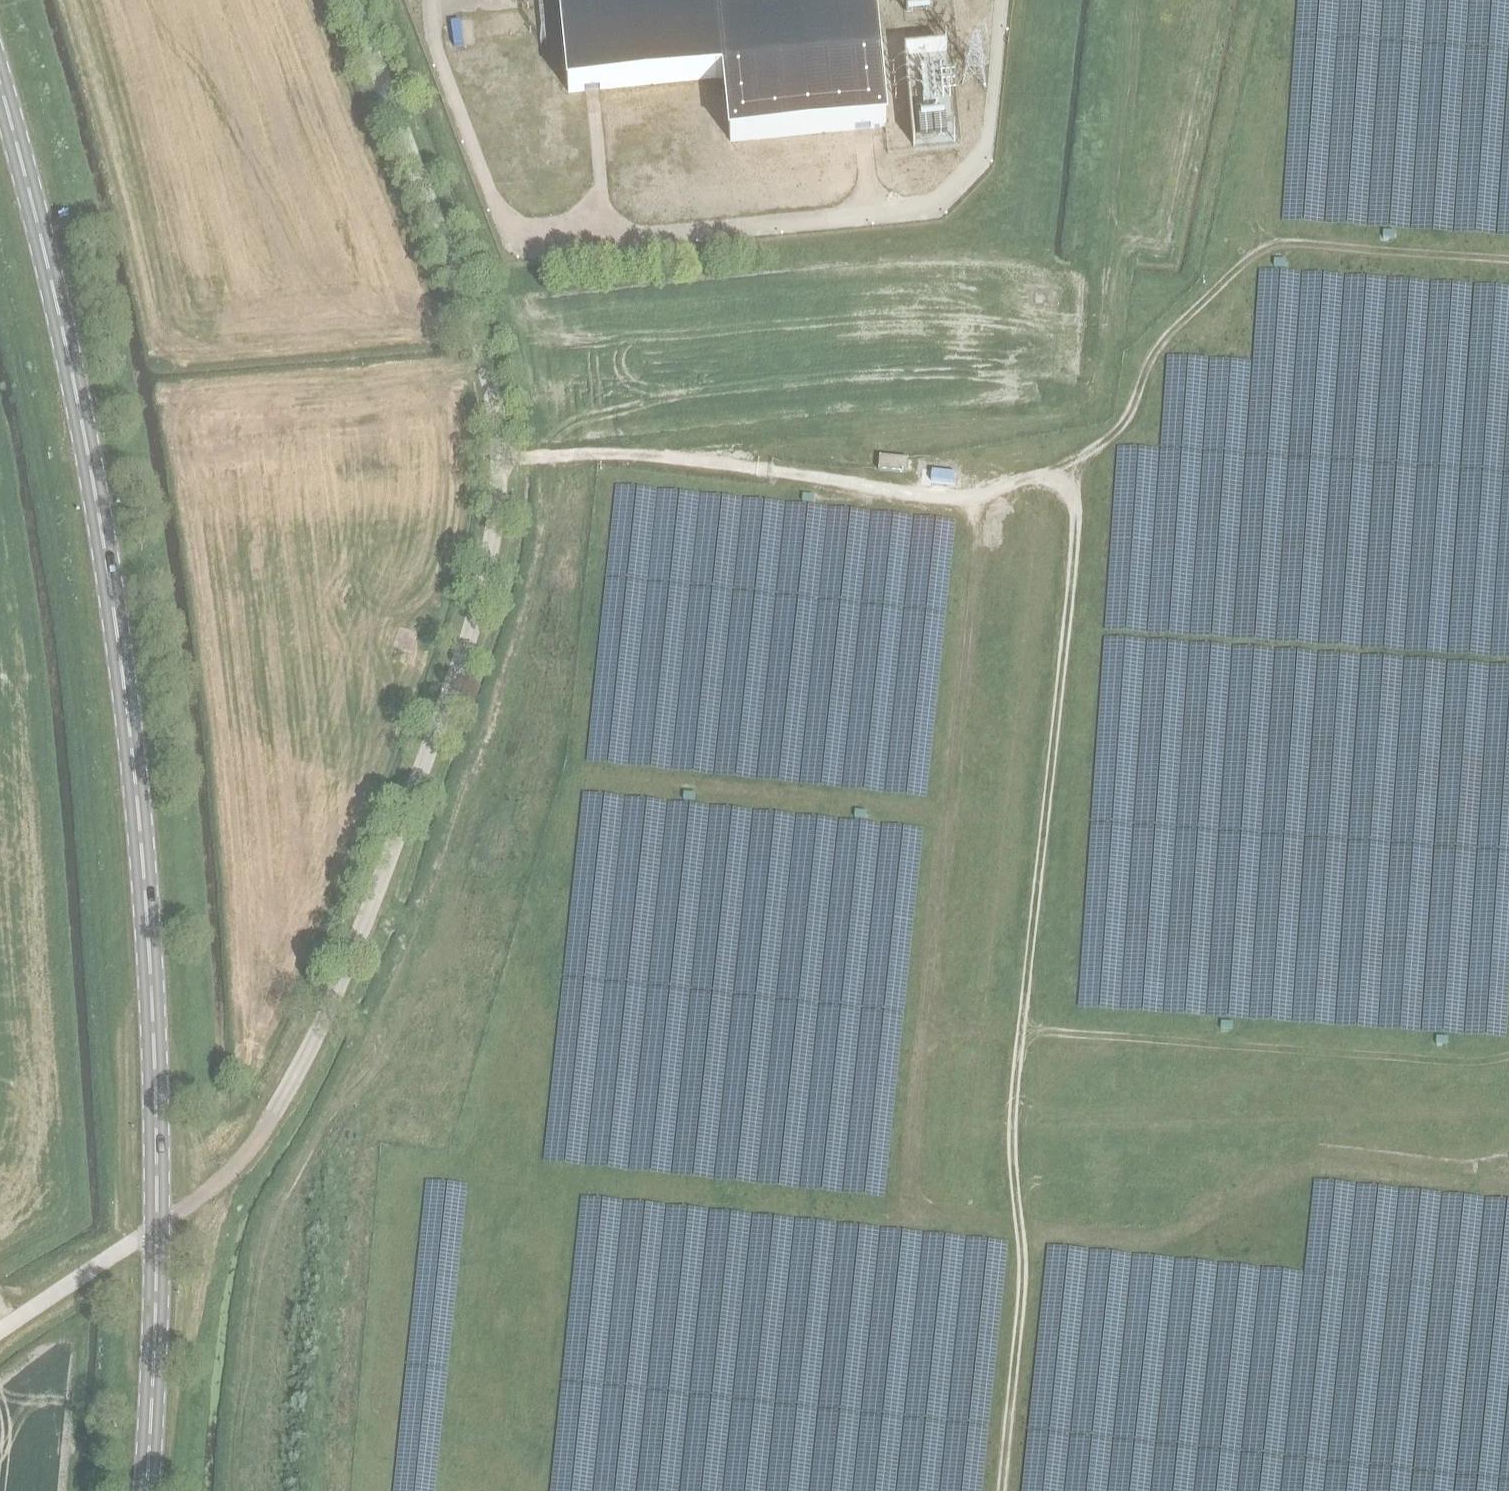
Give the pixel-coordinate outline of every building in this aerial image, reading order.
[(569,92),(722,77),(729,142),(886,127),(873,0),(560,0),(569,92)] [(454,46),(478,44),(476,19),(452,22),(454,46)] [(1393,240),(1393,233),(1382,232),(1382,239),(1393,240)] [(1283,269),(1284,261),(1273,260),(1272,268),(1283,269)] [(908,460),(879,458),(878,471),(907,473),(908,460)] [(813,504),(813,496),(802,495),(801,503),(813,504)] [(694,803),(695,795),(684,794),(683,802),(694,803)] [(865,821),(866,813),(855,812),(854,820),(865,821)] [(1231,1032),(1231,1025),(1220,1024),(1219,1032),(1231,1032)] [(1446,1047),(1447,1040),(1436,1039),(1435,1046),(1446,1047)]
